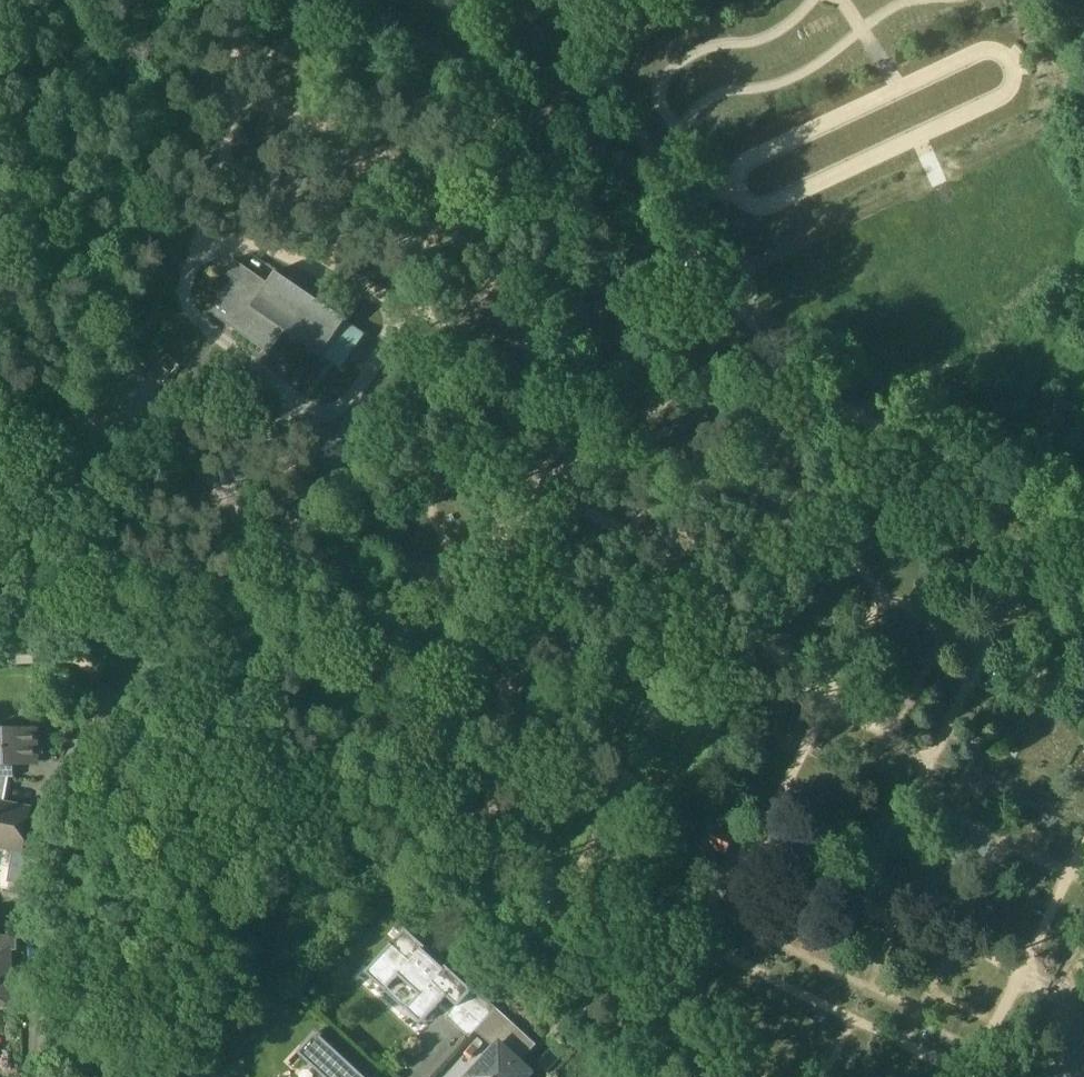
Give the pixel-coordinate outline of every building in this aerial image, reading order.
[(268,284),(235,261),(225,275),(233,281),(210,314),(270,356),(285,333),(251,309),(268,284)] [(347,321),(276,273),(268,284),(251,309),(285,333),(322,358),(347,321)] [(0,730),(0,763),(13,762),(35,761),(33,729),(0,730)] [(0,763),(0,776),(8,776),(13,775),(13,762),(0,763)] [(0,776),(0,803),(3,803),(8,776),(0,776)] [(0,803),(0,845),(21,849),(28,808),(3,803),(0,803)] [(748,842),(719,828),(712,842),(741,856),(748,842)] [(444,969),(424,951),(426,948),(407,930),(366,974),(386,992),(400,977),(420,996),(406,1010),(422,1025),(447,998),(457,1007),(458,1008),(473,991),(446,967),(444,969)] [(0,935),(0,950),(8,950),(17,950),(17,935),(0,935)] [(473,991),(458,1008),(457,1007),(447,1017),(470,1038),(474,1034),(496,1009),(475,988),(473,991)] [(496,1009),(474,1034),(492,1050),(519,1074),(541,1049),(496,1009)] [(298,1054),(323,1076),(359,1076),(315,1036),(298,1054)] [(492,1050),(469,1076),(523,1076),(519,1074),(492,1050)]
